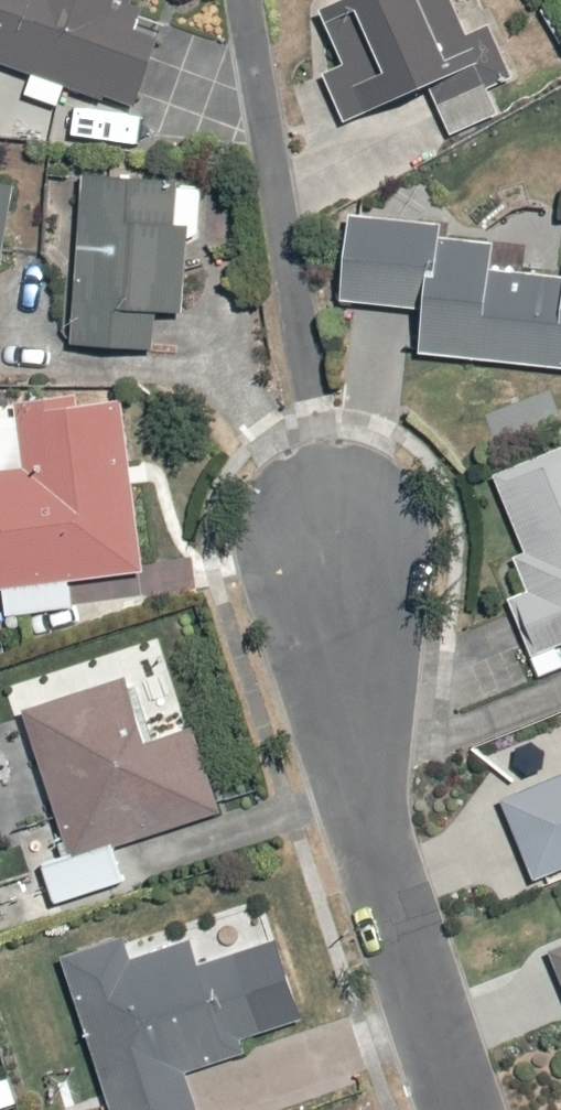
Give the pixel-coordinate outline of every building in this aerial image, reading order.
[(135,114),(159,43),(123,28),(134,0),(0,0),(0,63),(135,114)] [(322,14),(342,69),(321,79),(342,129),(433,92),(442,110),(511,80),(489,29),(467,39),(451,0),(356,0),(322,14)] [(47,138),(48,109),(1,107),(2,72),(0,72),(0,136),(47,138)] [(137,118),(74,111),(70,147),(133,153),(137,118)] [(178,187),(82,179),(70,348),(153,356),(155,317),(181,320),(187,231),(174,230),(178,187)] [(16,190),(0,187),(0,273),(16,190)] [(347,216),(339,305),(422,313),(418,357),(560,371),(560,281),(491,272),(494,245),(440,240),(441,228),(347,216)] [(0,420),(0,594),(144,576),(123,406),(0,420)] [(495,479),(538,592),(508,604),(533,659),(560,648),(560,452),(495,479)] [(124,682),(21,711),(70,859),(219,815),(193,732),(144,748),(124,682)] [(501,803),(533,887),(560,875),(560,779),(501,803)] [(58,960),(110,1109),(198,1109),(181,1057),(270,1034),(246,956),(199,969),(190,943),(132,962),(125,940),(58,960)] [(560,985),(560,951),(550,956),(560,985)]
